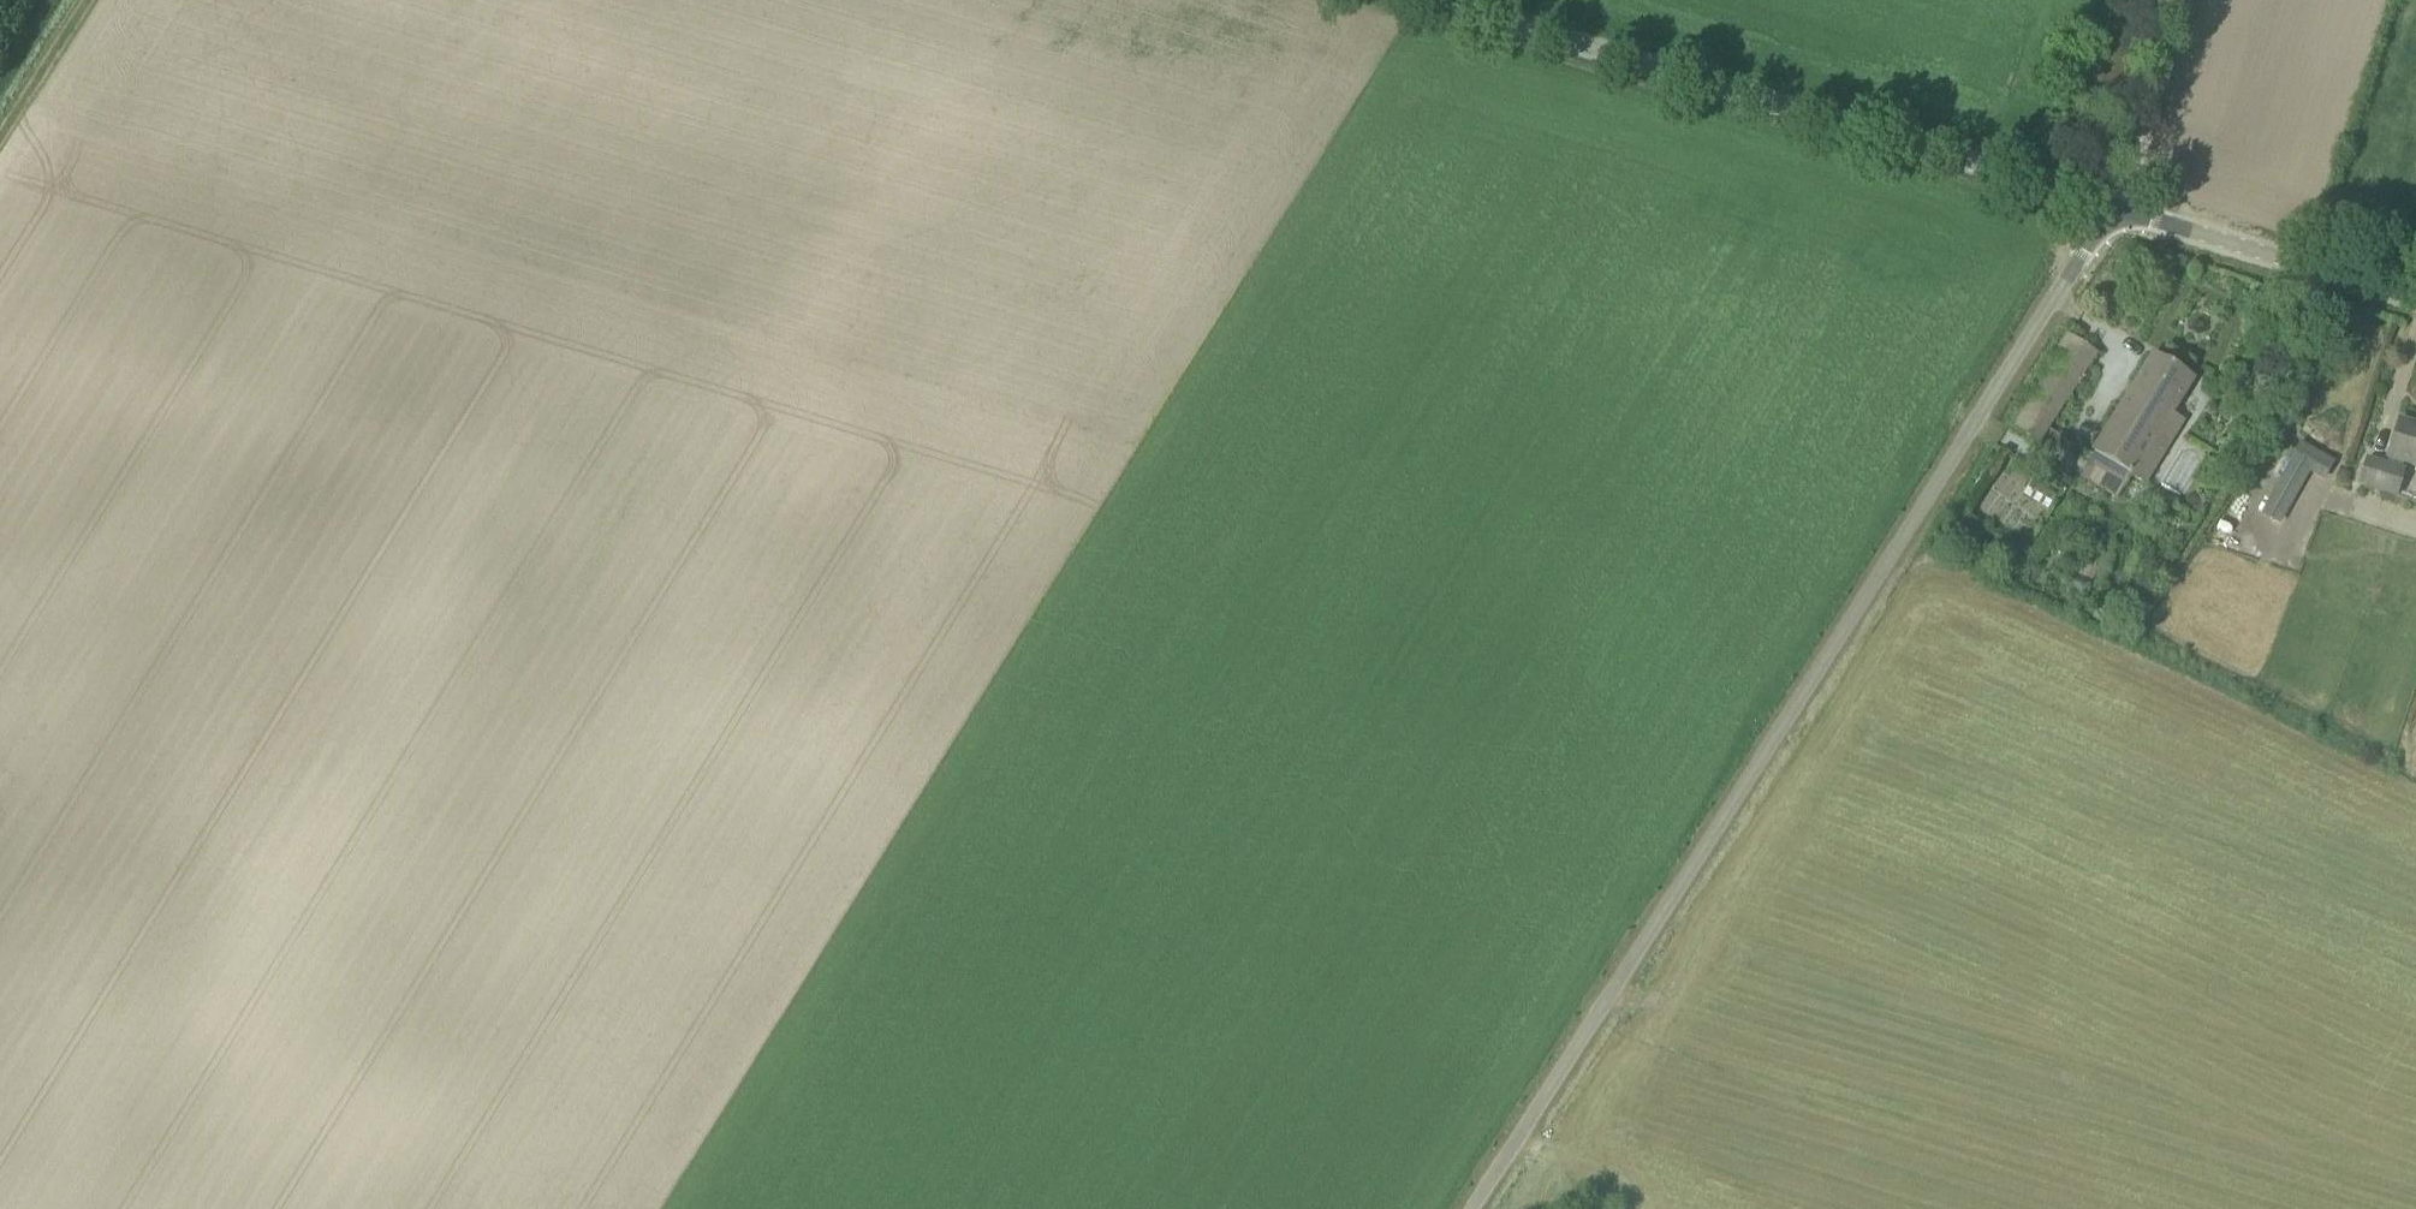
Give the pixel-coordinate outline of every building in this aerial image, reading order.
[(2132,476),(2149,486),(2187,422),(2173,414),(2192,378),(2155,356),(2081,476),(2118,499),(2132,476)] [(2400,422),(2389,458),(2387,465),(2368,459),(2359,487),(2398,499),(2407,469),(2403,468),(2405,462),(2415,466),(2415,426),(2400,422)] [(2310,473),(2324,480),(2333,462),(2301,445),(2263,515),(2281,525),(2310,473)]
